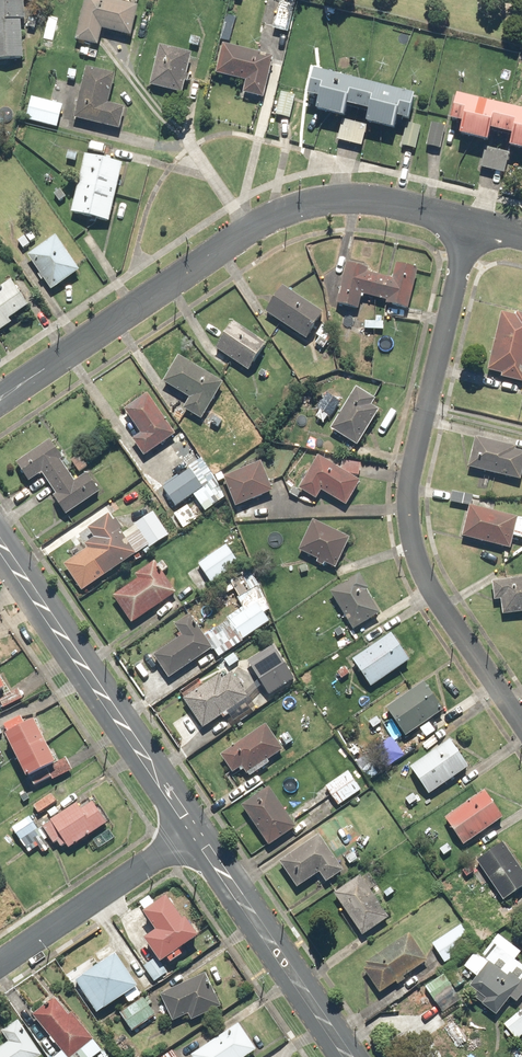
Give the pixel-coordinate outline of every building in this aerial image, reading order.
[(22,22),(27,21),(26,0),(0,0),(0,61),(24,59),(22,22)] [(103,30),(132,36),(138,7),(109,0),(88,0),(83,24),(79,41),(99,46),(103,30)] [(236,19),(226,17),(221,40),(231,42),(236,19)] [(194,54),(162,46),(152,84),(184,93),(194,54)] [(224,46),(217,74),(248,81),(245,92),(265,97),(274,58),(224,46)] [(116,76),(87,69),(75,118),(120,129),(125,107),(110,103),(116,76)] [(348,105),(369,110),(366,122),(394,129),(397,117),(409,120),(415,95),(315,70),(309,95),(320,98),(317,109),(345,117),(348,105)] [(296,96),(282,92),(276,114),(290,118),(296,96)] [(513,135),(511,147),(521,150),(521,111),(458,96),(452,121),(464,124),(461,135),(488,142),(491,130),(513,135)] [(64,105),(32,97),(26,121),(57,129),(64,105)] [(369,126),(343,120),(338,141),(364,147),(369,126)] [(446,126),(432,122),(427,145),(441,148),(446,126)] [(421,130),(409,126),(402,146),(415,150),(421,130)] [(510,152),(486,147),(481,169),(505,174),(510,152)] [(110,222),(123,165),(85,157),(72,214),(110,222)] [(59,236),(29,256),(52,290),(82,270),(59,236)] [(360,309),(363,295),(387,301),(386,305),(409,310),(419,268),(399,263),(394,281),(368,274),(370,269),(349,263),(338,303),(360,309)] [(12,323),(10,320),(30,306),(12,280),(0,289),(0,331),(12,323)] [(324,313),(281,286),(264,313),(307,340),(324,313)] [(516,312),(515,316),(502,313),(488,374),(521,382),(521,314),(516,312)] [(267,343),(234,322),(216,350),(249,371),(267,343)] [(180,357),(165,383),(191,398),(184,410),(201,420),(224,382),(180,357)] [(376,400),(357,388),(332,428),(360,445),(381,410),(373,405),(376,400)] [(148,394),(124,410),(139,432),(132,437),(146,457),(168,441),(175,450),(190,440),(184,430),(177,435),(148,394)] [(475,438),(468,467),(521,480),(521,452),(516,451),(517,448),(475,438)] [(44,473),(68,513),(101,494),(89,472),(75,481),(52,441),(18,461),(30,481),(44,473)] [(347,461),(342,470),(318,455),(303,480),(298,489),(317,501),(323,491),(348,506),(362,482),(357,479),(362,469),(347,461)] [(262,462),(224,477),(235,507),(274,491),(262,462)] [(191,468),(164,489),(177,507),(195,494),(204,486),(191,468)] [(204,506),(208,511),(225,498),(212,480),(204,486),(195,494),(198,499),(194,502),(200,509),(204,506)] [(255,505),(235,507),(236,518),(256,516),(255,505)] [(463,536),(510,550),(514,537),(521,539),(521,519),(472,505),(463,536)] [(170,536),(153,512),(136,524),(153,548),(170,536)] [(89,547),(65,565),(83,591),(136,553),(109,515),(89,529),(94,536),(86,542),(89,547)] [(351,538),(314,521),(300,551),(336,569),(351,538)] [(227,546),(199,565),(211,583),(239,565),(227,546)] [(176,592),(155,562),(136,575),(139,580),(114,597),(133,623),(176,592)] [(248,572),(236,578),(244,596),(256,590),(248,572)] [(371,590),(361,575),(332,592),(354,629),(380,614),(367,592),(371,590)] [(496,600),(502,599),(504,614),(521,612),(521,579),(494,581),(496,600)] [(254,600),(230,617),(232,619),(206,636),(191,614),(176,624),(185,637),(156,657),(170,678),(214,648),(220,657),(246,640),(245,638),(269,622),(254,600)] [(411,661),(392,634),(354,660),(373,688),(411,661)] [(267,688),(292,673),(273,643),(249,658),(267,688)] [(201,725),(248,697),(229,666),(182,695),(201,725)] [(1,708),(24,697),(19,688),(9,693),(0,674),(0,706),(1,708)] [(446,711),(425,681),(387,707),(408,738),(446,711)] [(10,735),(8,736),(28,778),(52,766),(57,778),(74,770),(68,758),(58,763),(38,722),(27,727),(22,717),(5,725),(10,735)] [(222,756),(235,774),(244,768),(249,775),(284,751),(266,725),(222,756)] [(469,768),(451,741),(412,768),(430,795),(469,768)] [(364,789),(350,771),(328,789),(342,806),(364,789)] [(298,828),(271,787),(244,805),(271,846),(298,828)] [(485,791),(446,818),(466,846),(505,819),(485,791)] [(52,795),(35,806),(40,814),(57,802),(52,795)] [(63,848),(68,844),(71,848),(108,824),(94,803),(82,811),(78,804),(53,821),(54,822),(44,829),(55,845),(59,842),(63,848)] [(29,815),(15,826),(33,850),(37,847),(41,852),(50,845),(29,815)] [(300,888),(319,873),(327,883),(344,870),(336,859),(317,836),(282,864),(300,888)] [(505,843),(478,861),(505,900),(521,889),(521,868),(505,843)] [(389,917),(362,877),(336,894),(363,935),(389,917)] [(162,964),(168,960),(171,965),(190,951),(186,946),(200,936),(187,919),(184,920),(166,896),(145,912),(159,931),(145,942),(157,958),(144,967),(155,982),(168,972),(162,964)] [(461,925),(434,943),(446,962),(474,945),(461,925)] [(383,993),(428,960),(409,934),(364,966),(383,993)] [(465,967),(479,977),(470,990),(485,1001),(482,1006),(498,1017),(511,998),(518,1003),(521,997),(521,966),(496,947),(487,959),(476,951),(465,967)] [(99,1013),(125,995),(130,1002),(142,995),(137,987),(138,986),(116,953),(77,979),(99,1013)] [(173,1020),(188,1013),(191,1021),(222,1006),(213,987),(211,988),(205,974),(161,994),(173,1020)] [(156,1015),(143,997),(122,1012),(135,1030),(156,1015)] [(73,1013),(70,1015),(56,998),(35,1016),(65,1052),(58,1056),(96,1056),(104,1050),(93,1038),(73,1013)] [(521,1039),(521,1037),(521,1017),(511,1027),(521,1039)] [(10,1043),(0,1050),(0,1056),(41,1056),(42,1056),(27,1034),(19,1021),(3,1032),(10,1043)] [(192,1056),(193,1056),(248,1056),(258,1051),(239,1024),(192,1056)] [(172,1049),(162,1056),(179,1056),(172,1049)]
